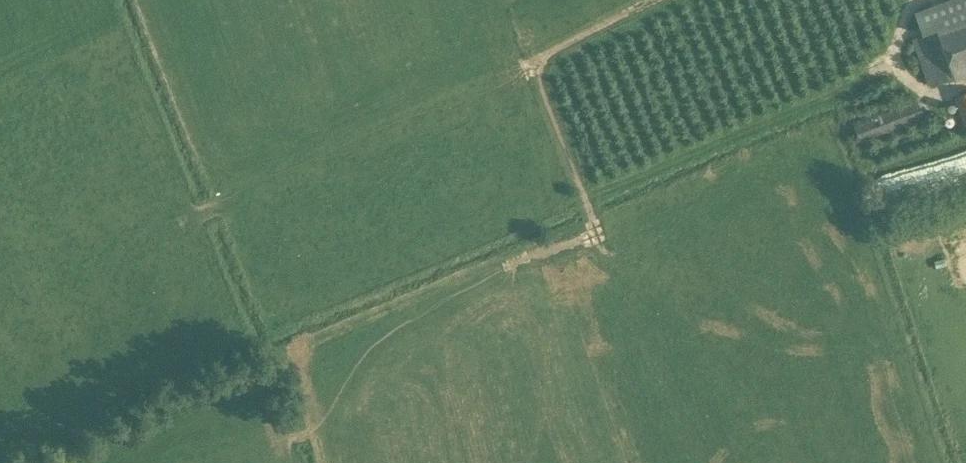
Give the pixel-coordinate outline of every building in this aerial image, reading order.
[(917,12),(925,34),(954,24),(960,40),(965,37),(965,0),(950,0),(917,12)] [(955,97),(965,125),(965,93),(955,97)] [(910,101),(854,116),(860,139),(909,126),(906,115),(914,113),(910,101)] [(876,175),(882,199),(965,177),(965,152),(876,175)]
